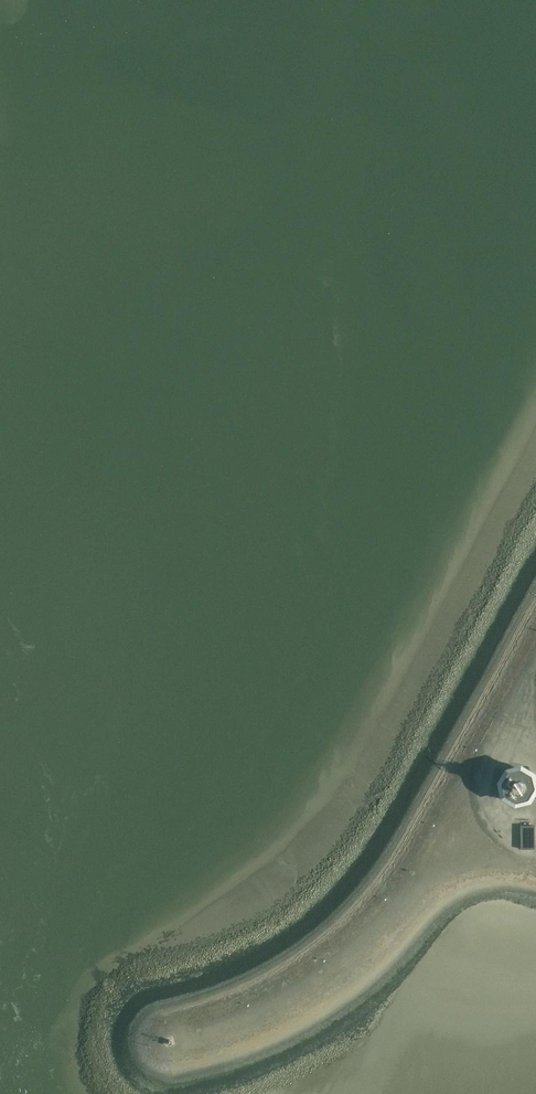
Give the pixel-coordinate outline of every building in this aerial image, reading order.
[(524,792),(528,786),(526,779),(520,775),(513,777),(509,783),(511,790),(517,794),(524,792)] [(534,826),(521,826),(521,849),(535,849),(534,826)]
